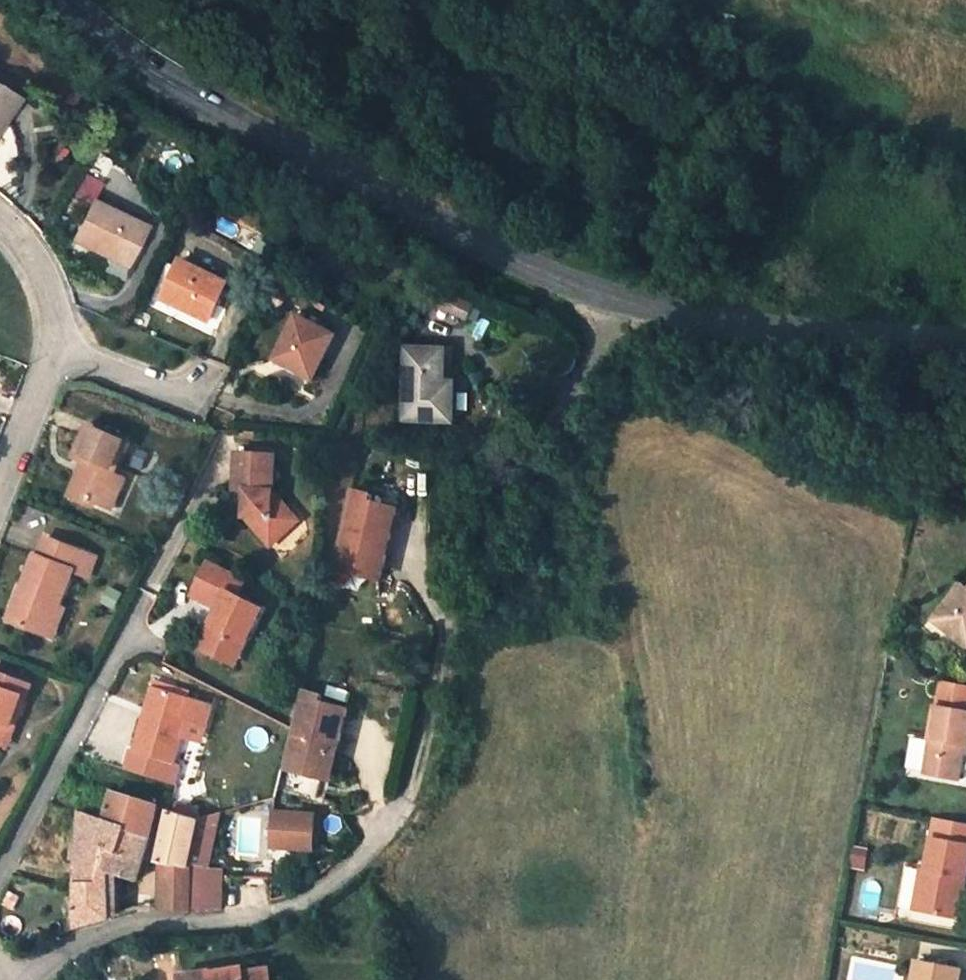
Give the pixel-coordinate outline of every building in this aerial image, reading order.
[(0,89),(0,123),(15,98),(0,89)] [(145,226),(93,200),(73,240),(126,265),(145,226)] [(228,282),(181,259),(163,297),(209,320),(228,282)] [(296,315),(273,358),(289,366),(301,372),(312,377),(335,333),(296,315)] [(406,347),(404,418),(452,420),(454,381),(443,380),(443,349),(406,347)] [(301,372),(289,366),(285,372),(298,378),(301,372)] [(92,498),(105,503),(118,475),(114,472),(128,439),(90,422),(74,456),(85,461),(69,495),(90,504),(92,498)] [(303,529),(287,509),(294,503),(282,489),(285,456),(251,454),(248,490),(256,491),(254,514),(282,547),(303,529)] [(125,478),(118,475),(105,503),(112,506),(125,478)] [(374,485),(352,480),(334,559),(351,563),(349,571),(379,579),(380,576),(397,504),(371,498),(374,485)] [(310,523),(294,503),(287,509),(303,529),(310,523)] [(81,550),(46,535),(38,555),(34,553),(8,619),(43,633),(54,605),(59,607),(74,569),(90,575),(97,557),(81,550)] [(234,574),(200,557),(187,582),(204,591),(182,635),(208,649),(219,627),(233,634),(251,601),(226,588),(234,574)] [(351,563),(334,559),(332,567),(349,571),(351,563)] [(939,616),(954,598),(958,601),(965,591),(965,582),(962,579),(935,612),(939,616)] [(954,598),(939,616),(965,639),(965,591),(958,601),(954,598)] [(48,635),(59,607),(54,605),(43,633),(48,635)] [(222,656),(233,634),(219,627),(208,649),(222,656)] [(5,744),(15,720),(18,722),(33,685),(0,672),(0,742),(5,744)] [(937,701),(965,706),(965,683),(941,679),(937,701)] [(183,718),(188,699),(153,686),(146,707),(150,713),(148,719),(141,717),(131,749),(123,747),(117,767),(176,788),(183,768),(177,766),(190,727),(183,718)] [(342,748),(334,746),(342,708),(323,703),(325,695),(303,691),(294,729),(284,769),(334,781),(342,748)] [(217,710),(188,699),(183,718),(190,727),(211,729),(217,710)] [(921,768),(956,774),(963,741),(965,742),(965,706),(937,701),(934,700),(921,768)] [(351,710),(342,708),(334,746),(342,748),(351,710)] [(18,722),(15,720),(5,744),(8,745),(18,722)] [(131,779),(116,774),(112,791),(126,795),(131,779)] [(108,915),(109,872),(118,875),(138,880),(157,805),(126,795),(112,791),(105,820),(80,812),(76,859),(78,924),(108,915)] [(171,810),(170,810),(159,861),(190,867),(191,865),(190,864),(188,863),(199,817),(190,815),(171,810)] [(274,812),(271,847),(288,848),(296,848),(312,849),(314,815),(274,812)] [(927,879),(922,903),(956,910),(965,867),(965,833),(935,827),(928,858),(924,858),(920,878),(927,879)] [(868,846),(853,843),(850,863),(864,866),(868,846)] [(296,848),(288,848),(287,856),(295,856),(296,848)] [(157,908),(187,910),(190,869),(190,867),(159,861),(158,871),(157,908)] [(902,865),(899,907),(911,907),(914,866),(902,865)] [(221,875),(220,870),(190,869),(187,910),(221,909),(221,875)] [(108,915),(118,912),(118,875),(109,872),(108,915)] [(915,901),(922,903),(927,879),(920,878),(915,901)] [(961,962),(917,954),(913,979),(957,979),(961,962)] [(264,966),(239,971),(238,966),(205,973),(206,978),(196,979),(267,979),(264,966)]
